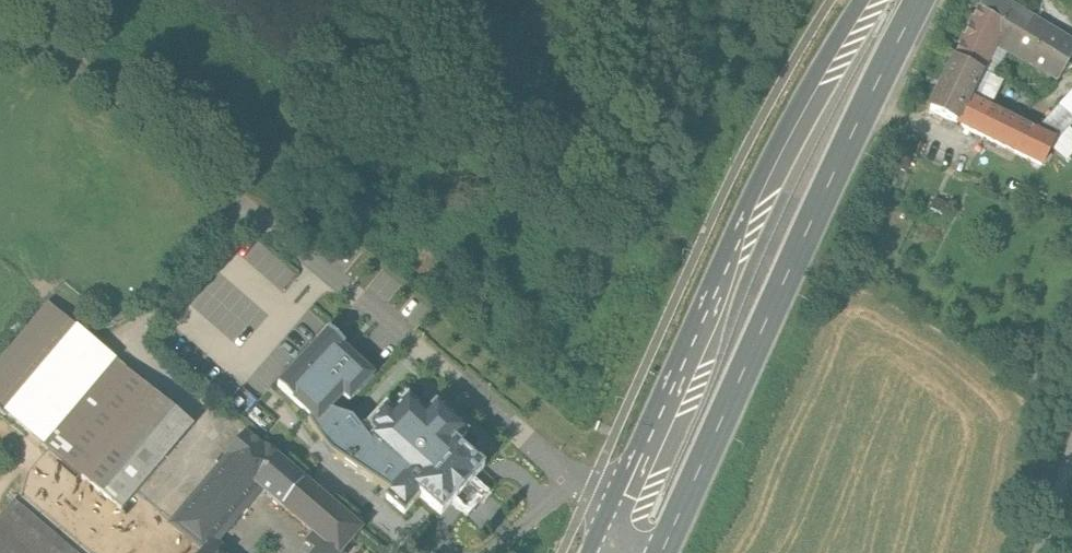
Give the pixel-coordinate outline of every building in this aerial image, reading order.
[(1004,0),(986,0),(980,11),(1003,25),(993,48),(1056,84),(1071,58),(1071,41),(1004,0)] [(980,11),(955,60),(981,73),(993,48),(1003,25),(980,11)] [(955,60),(929,115),(955,127),(967,102),(981,73),(955,60)] [(1048,120),(1064,131),(1071,123),(1071,124),(1071,94),(1048,120)] [(1034,135),(967,102),(955,127),(1041,168),(1056,151),(1052,148),(1064,131),(1048,120),(1034,135)] [(0,362),(0,405),(11,414),(80,331),(48,303),(0,362)] [(80,331),(11,414),(7,417),(82,479),(126,426),(154,392),(80,331)] [(330,334),(278,388),(310,418),(317,424),(330,411),(343,396),(349,402),(374,375),(330,334)] [(193,425),(154,392),(126,426),(165,459),(193,425)] [(407,401),(370,444),(424,484),(413,495),(419,500),(440,519),(455,503),(466,512),(481,495),(469,486),(483,470),(457,447),(468,435),(435,405),(425,416),(407,401)] [(353,418),(330,411),(317,424),(310,418),(308,421),(331,455),(388,496),(384,500),(405,517),(419,500),(413,495),(424,484),(370,444),(353,418)] [(126,426),(82,479),(121,511),(165,459),(126,426)] [(171,527),(202,552),(207,552),(210,549),(260,490),(254,485),(276,460),(277,461),(279,459),(265,448),(263,450),(246,435),(230,454),(232,455),(213,477),(184,512),(171,527)] [(276,460),(254,485),(260,490),(314,535),(306,544),(317,552),(340,552),(360,532),(277,461),(276,460)] [(14,504),(0,521),(0,552),(71,552),(14,504)]
